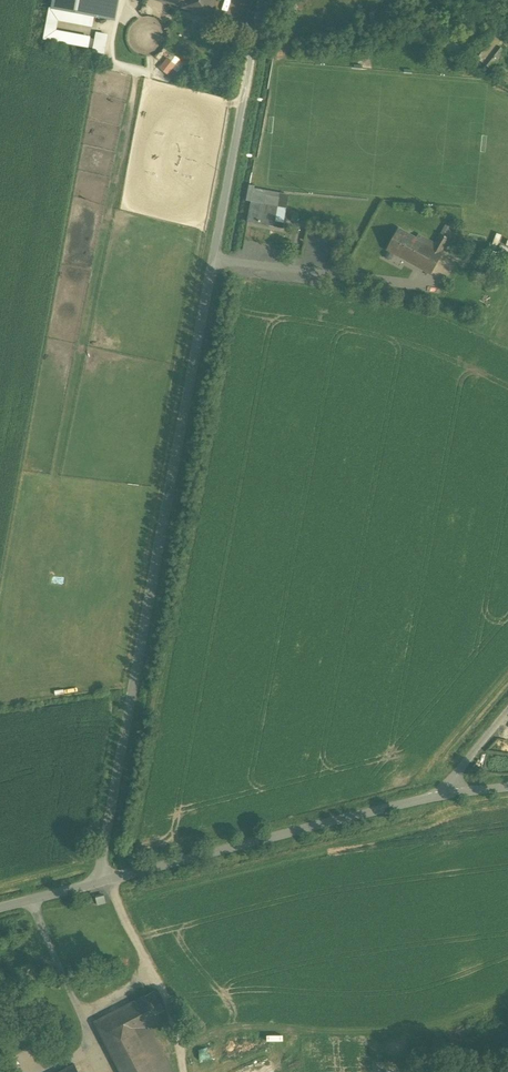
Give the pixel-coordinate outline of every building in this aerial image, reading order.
[(53,9),(114,20),(118,0),(54,0),(53,9)] [(178,9),(176,12),(203,21),(210,0),(151,0),(178,9)] [(99,31),(96,50),(109,52),(112,33),(99,31)] [(477,59),(484,64),(498,46),(501,42),(494,37),(477,59)] [(498,46),(484,64),(490,69),(504,50),(498,46)] [(172,75),(184,60),(180,56),(176,61),(171,57),(163,66),(172,75)] [(254,189),(253,193),(265,195),(279,198),(277,207),(275,221),(274,227),(283,229),(289,195),(254,189)] [(265,195),(253,193),(251,201),(247,222),(269,226),(270,220),(273,206),(264,204),(265,195)] [(265,195),(264,204),(273,206),(277,207),(279,198),(265,195)] [(416,238),(398,229),(387,249),(431,274),(445,249),(450,239),(440,234),(435,243),(418,235),(416,238)] [(495,250),(498,235),(492,234),(489,249),(495,250)] [(496,252),(507,257),(507,241),(502,238),(496,252)] [(96,1022),(122,1071),(157,1071),(133,1026),(146,1020),(164,1010),(154,991),(96,1022)] [(133,1026),(157,1071),(173,1071),(146,1020),(133,1026)] [(205,1047),(205,1059),(216,1059),(216,1048),(205,1047)]
